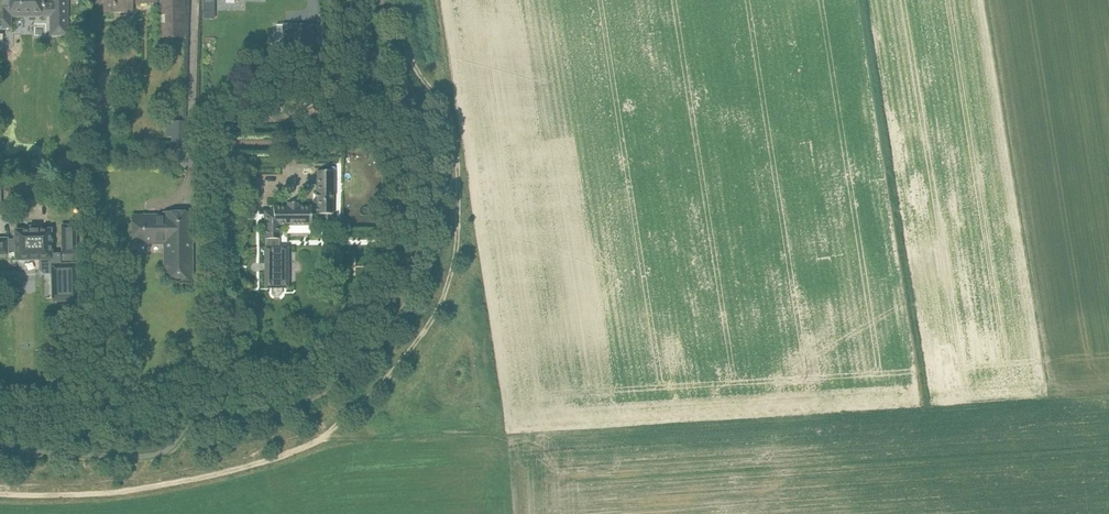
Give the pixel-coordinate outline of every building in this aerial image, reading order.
[(67,4),(67,0),(0,0),(0,27),(10,27),(10,15),(51,15),(51,34),(67,34),(67,4)] [(122,3),(121,3),(121,8),(122,8),(122,12),(123,12),(123,14),(129,14),(129,12),(139,12),(139,7),(148,7),(160,7),(160,19),(160,28),(176,28),(176,3),(165,3),(165,0),(122,0),(122,3)] [(214,10),(203,10),(203,19),(214,19),(214,10)] [(282,24),(282,51),(298,51),(299,25),(282,24)] [(171,137),(171,143),(174,143),(184,143),(185,123),(172,122),(171,137)] [(264,288),(271,288),(271,293),(274,296),(279,296),(282,293),(282,288),(289,288),(289,245),(280,245),(280,225),(312,225),(312,212),(318,212),(318,214),(333,214),(333,194),(336,194),(336,171),(318,171),(318,192),(316,192),(316,199),(318,199),(318,207),(312,207),(312,206),(298,206),(298,202),(288,202),(288,206),(274,206),(274,211),(265,211),(265,238),(266,238),(266,245),(265,245),(264,288)] [(192,277),(192,223),(192,212),(164,212),(164,218),(144,218),(144,216),(146,216),(146,215),(132,216),(132,242),(164,242),(164,277),(192,277)] [(0,238),(0,254),(8,254),(7,248),(15,248),(16,260),(39,259),(39,266),(39,269),(40,270),(41,272),(42,273),(43,273),(45,274),(52,274),(52,302),(77,301),(77,279),(76,268),(76,263),(75,225),(65,225),(61,225),(62,254),(59,254),(59,250),(52,250),(51,229),(38,229),(38,228),(28,228),(28,229),(15,230),(15,240),(7,240),(7,238),(0,238)]
